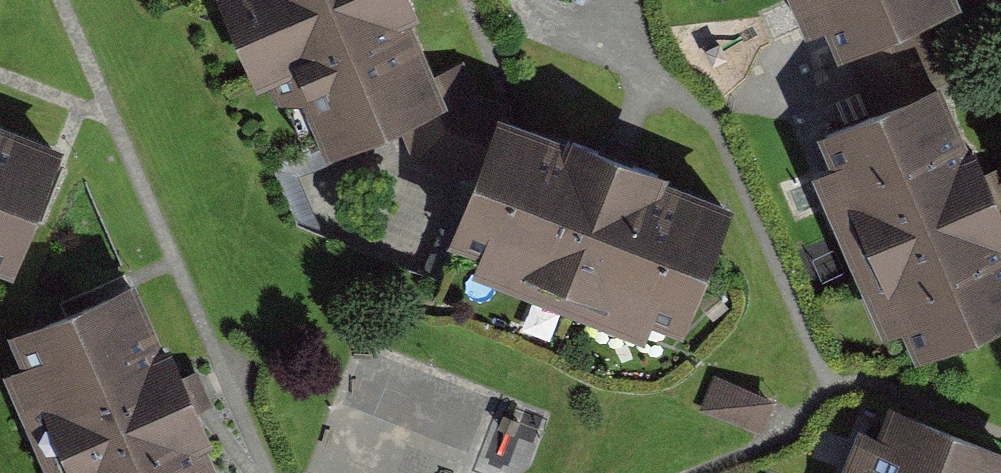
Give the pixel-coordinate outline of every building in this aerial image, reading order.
[(392,0),(253,0),(325,173),(393,145),(443,124),(392,0)] [(835,60),(877,42),(924,22),(959,7),(956,0),(809,0),(835,60)] [(950,84),(924,22),(877,42),(903,104),(942,87),(950,84)] [(823,137),(917,360),(1000,325),(1000,227),(989,199),(942,87),(903,104),(823,137)] [(506,137),(482,128),(474,111),(443,124),(393,145),(409,184),(480,209),(506,137)] [(21,276),(69,157),(0,129),(0,268),(21,276)] [(709,209),(506,137),(480,209),(458,271),(661,343),(709,209)] [(127,283),(11,334),(72,472),(211,472),(127,283)] [(772,395),(716,371),(696,415),(753,440),(772,395)] [(893,410),(868,472),(1000,472),(1000,453),(893,410)]
